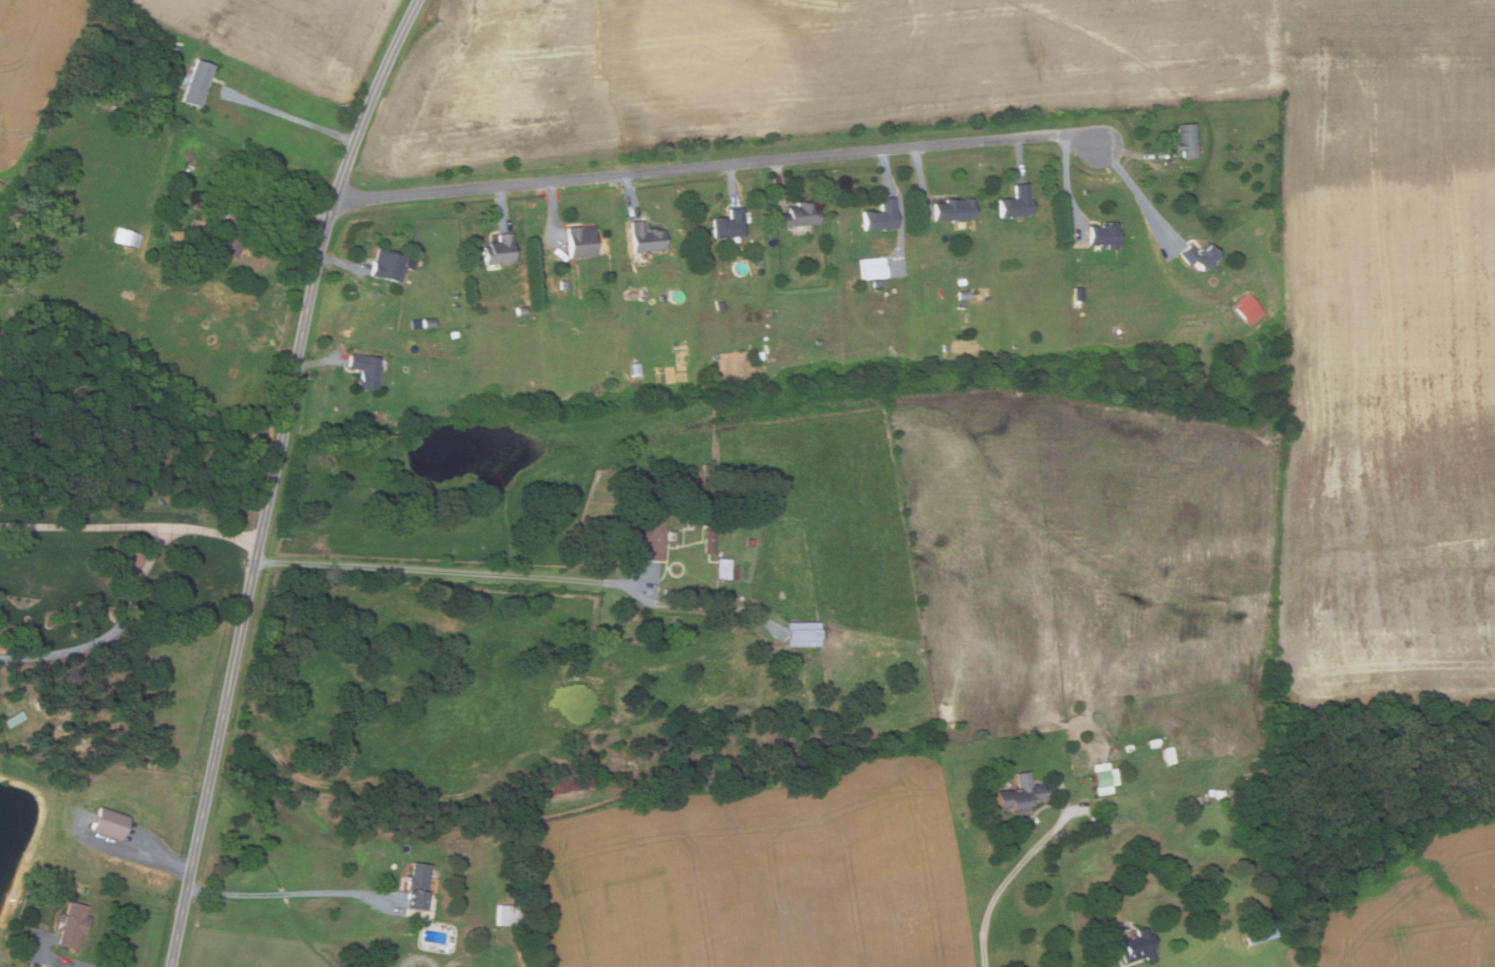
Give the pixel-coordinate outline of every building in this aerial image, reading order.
[(200,107),(181,101),(195,59),(214,66),(200,107)] [(1182,159),(1181,150),(1173,151),(1172,140),(1174,140),(1173,124),(1194,122),(1197,157),(1182,159)] [(998,217),(997,199),(1013,198),(1012,184),(1027,183),(1030,214),(998,217)] [(204,191),(222,198),(218,208),(200,201),(204,191)] [(863,229),(861,212),(879,211),(878,198),(893,197),(895,227),(863,229)] [(973,219),(932,219),(932,202),(945,202),(945,197),(973,197),(973,219)] [(198,201),(207,204),(205,211),(196,208),(198,201)] [(775,227),(773,213),(786,212),(785,206),(796,205),(796,202),(809,201),(810,209),(817,209),(818,223),(775,227)] [(713,238),(711,217),(724,216),(725,219),(729,219),(728,209),(741,208),(744,234),(713,238)] [(233,261),(214,253),(230,215),(249,223),(233,261)] [(631,252),(628,221),(644,219),(645,229),(662,227),(664,249),(631,252)] [(1117,249),(1107,249),(1107,244),(1088,244),(1088,225),(1099,226),(1099,222),(1117,222),(1117,249)] [(568,257),(565,227),(593,225),(595,255),(568,257)] [(137,248),(111,241),(115,227),(141,234),(137,248)] [(483,264),(481,246),(486,246),(486,242),(497,241),(496,234),(510,233),(513,261),(483,264)] [(1197,271),(1190,262),(1188,264),(1177,251),(1190,240),(1197,248),(1204,242),(1216,256),(1197,271)] [(399,282),(369,275),(372,261),(374,262),(377,245),(398,250),(397,255),(405,256),(399,282)] [(863,278),(861,258),(884,256),(886,275),(863,278)] [(881,279),(881,289),(873,290),(872,279),(881,279)] [(561,290),(560,281),(567,281),(568,289),(561,290)] [(958,291),(969,290),(970,299),(959,301),(958,291)] [(1082,295),(1082,307),(1074,307),(1074,295),(1082,295)] [(1251,324),(1236,307),(1251,295),(1265,312),(1251,324)] [(718,310),(717,301),(723,300),(725,309),(718,310)] [(526,314),(516,315),(515,307),(525,306),(526,314)] [(1244,320),(1236,328),(1225,316),(1234,308),(1244,320)] [(424,327),(423,318),(435,317),(435,326),(424,327)] [(419,319),(420,327),(411,327),(411,319),(419,319)] [(375,391),(356,388),(359,368),(346,366),(348,352),(381,357),(375,391)] [(631,363),(640,362),(641,373),(633,374),(631,363)] [(661,555),(640,553),(642,524),(639,524),(640,508),(665,510),(661,555)] [(715,514),(712,554),(703,553),(705,525),(699,525),(699,513),(715,514)] [(717,579),(717,559),(731,559),(731,566),(738,566),(738,579),(717,579)] [(819,646),(787,646),(787,622),(819,622),(819,646)] [(9,728),(4,720),(22,710),(26,718),(9,728)] [(522,794),(521,781),(547,777),(547,774),(589,767),(592,786),(549,793),(549,789),(522,794)] [(1108,769),(1111,786),(1096,789),(1093,772),(1108,769)] [(1009,812),(1008,808),(997,809),(995,790),(1015,787),(1014,772),(1029,770),(1030,784),(1042,783),(1044,799),(1028,801),(1029,810),(1009,812)] [(129,816),(122,840),(91,830),(99,806),(129,816)] [(423,910),(406,908),(409,890),(404,889),(406,876),(410,877),(413,861),(430,864),(423,910)] [(51,871),(50,879),(37,878),(38,870),(51,871)] [(76,949),(58,944),(68,901),(87,905),(85,915),(89,916),(84,935),(79,933),(76,949)] [(512,925),(495,924),(495,904),(512,905),(512,925)] [(1278,935),(1250,945),(1246,932),(1274,922),(1278,935)] [(1124,963),(1120,949),(1116,951),(1114,943),(1136,935),(1135,931),(1147,927),(1154,948),(1152,949),(1154,957),(1144,960),(1143,957),(1124,963)]
